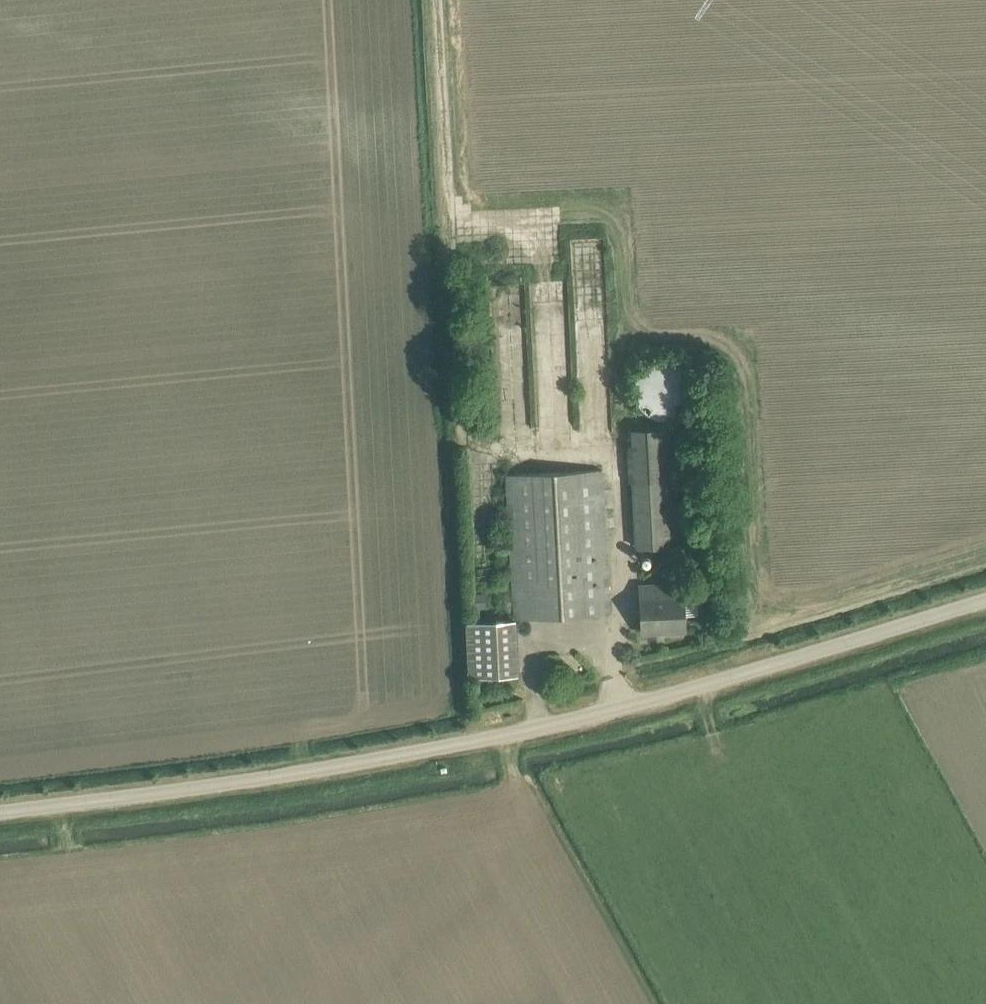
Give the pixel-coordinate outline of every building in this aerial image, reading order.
[(658,418),(667,419),(677,417),(685,412),(693,405),(697,395),(699,386),(697,376),(693,367),(685,360),(675,355),(666,354),(657,356),(647,360),(640,368),(636,376),(634,388),(636,398),(641,406),(649,413),(658,418)] [(634,482),(638,548),(683,546),(680,481),(686,481),(683,426),(626,430),(629,482),(634,482)] [(508,474),(515,619),(610,614),(609,594),(603,468),(508,474)] [(685,630),(684,610),(682,583),(640,585),(643,632),(685,630)] [(471,676),(518,674),(516,619),(468,621),(471,676)]
